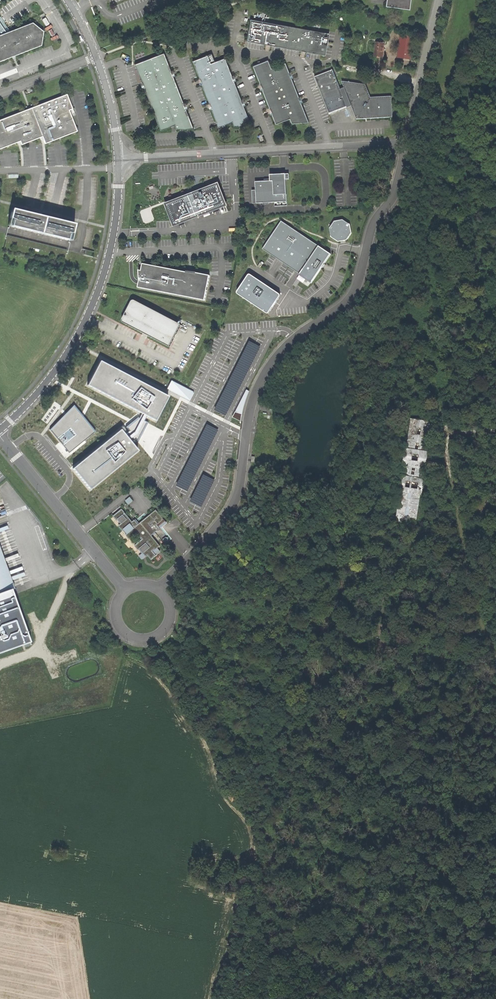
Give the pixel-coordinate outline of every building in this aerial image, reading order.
[(387,7),(411,11),(412,0),(388,0),(387,7)] [(246,40),(325,55),(329,33),(250,19),(246,40)] [(41,46),(43,32),(32,23),(6,33),(3,35),(0,36),(0,62),(41,46)] [(414,36),(401,35),(398,57),(410,59),(414,36)] [(383,57),(384,43),(376,43),(376,42),(374,56),(383,57)] [(177,130),(193,129),(185,108),(185,109),(184,106),(183,104),(184,104),(173,76),(172,76),(171,74),(170,71),(171,71),(164,53),(135,64),(143,85),(152,110),(160,131),(175,125),(177,130)] [(234,126),(251,125),(243,105),(241,100),(234,81),(233,81),(231,76),(232,76),(225,57),(214,61),(211,53),(192,60),(199,79),(200,79),(202,84),(201,84),(205,93),(209,103),(211,108),(210,109),(218,127),(232,121),(234,126)] [(290,122),(307,121),(300,102),(299,102),(298,100),(297,97),(298,97),(290,77),(290,78),(288,72),(284,62),(270,68),(267,60),(252,65),(259,84),(260,84),(262,88),(261,89),(268,108),(269,108),(271,113),(270,113),(274,123),(289,118),(290,122)] [(332,70),(315,77),(329,114),(347,107),(346,103),(348,103),(349,102),(356,119),(392,118),(392,96),(370,98),(365,85),(342,81),(344,88),(340,89),(332,70)] [(77,131),(68,111),(72,109),(66,95),(0,120),(0,149),(19,141),(21,145),(42,137),(44,144),(77,131)] [(289,179),(289,174),(270,175),(271,179),(271,181),(265,181),(255,182),(256,190),(252,191),(253,203),(275,202),(275,206),(287,206),(286,179),(289,179)] [(174,226),(226,206),(218,184),(199,191),(166,204),(174,226)] [(74,225),(11,210),(9,219),(11,220),(9,229),(70,244),(74,225)] [(350,224),(343,220),(334,221),(329,229),(331,237),(338,242),(343,241),(347,240),(352,233),(350,224)] [(262,249),(299,273),(318,246),(281,221),(262,249)] [(67,251),(7,237),(6,243),(65,257),(67,251)] [(312,282),(331,254),(318,246),(299,273),(312,282)] [(196,274),(143,264),(141,271),(139,272),(139,275),(140,281),(138,287),(205,301),(210,276),(196,273),(196,274)] [(268,313),(280,296),(280,295),(280,294),(250,274),(249,275),(237,292),(237,293),(238,293),(267,313),(268,313)] [(181,324),(135,301),(134,300),(133,300),(132,301),(131,302),(123,317),(122,319),(122,321),(122,322),(123,323),(145,334),(170,347),(181,324)] [(168,392),(100,357),(87,382),(143,411),(155,417),(168,392)] [(165,390),(190,400),(193,391),(169,381),(165,390)] [(94,429),(74,404),(49,428),(67,451),(94,429)] [(155,417),(143,411),(122,428),(138,447),(155,417)] [(434,421),(410,418),(395,523),(419,525),(434,421)] [(122,428),(120,425),(72,466),(89,487),(138,447),(122,428)] [(132,522),(122,510),(111,518),(118,526),(144,558),(147,556),(151,561),(157,557),(152,552),(159,546),(151,537),(168,523),(156,509),(138,525),(134,520),(132,522)] [(11,589),(0,557),(0,593),(11,589)] [(30,642),(11,589),(0,593),(0,653),(30,642)]
